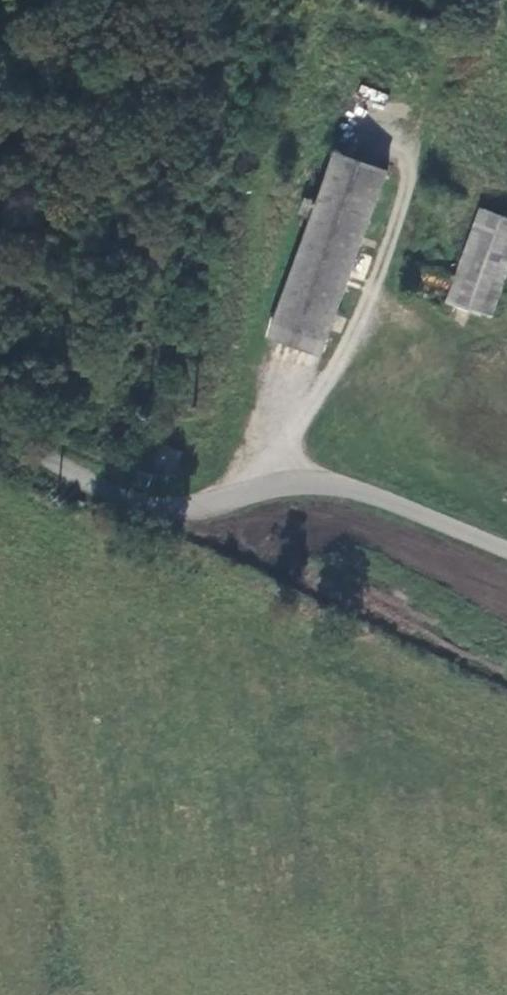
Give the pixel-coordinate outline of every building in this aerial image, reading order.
[(318,356),(388,170),(336,151),(318,200),(302,194),(296,211),(311,216),(264,337),(318,356)] [(506,273),(506,215),(482,207),(447,303),(491,318),(506,273)] [(184,452),(159,442),(150,467),(175,476),(184,452)] [(157,472),(145,468),(139,481),(152,485),(157,472)]
